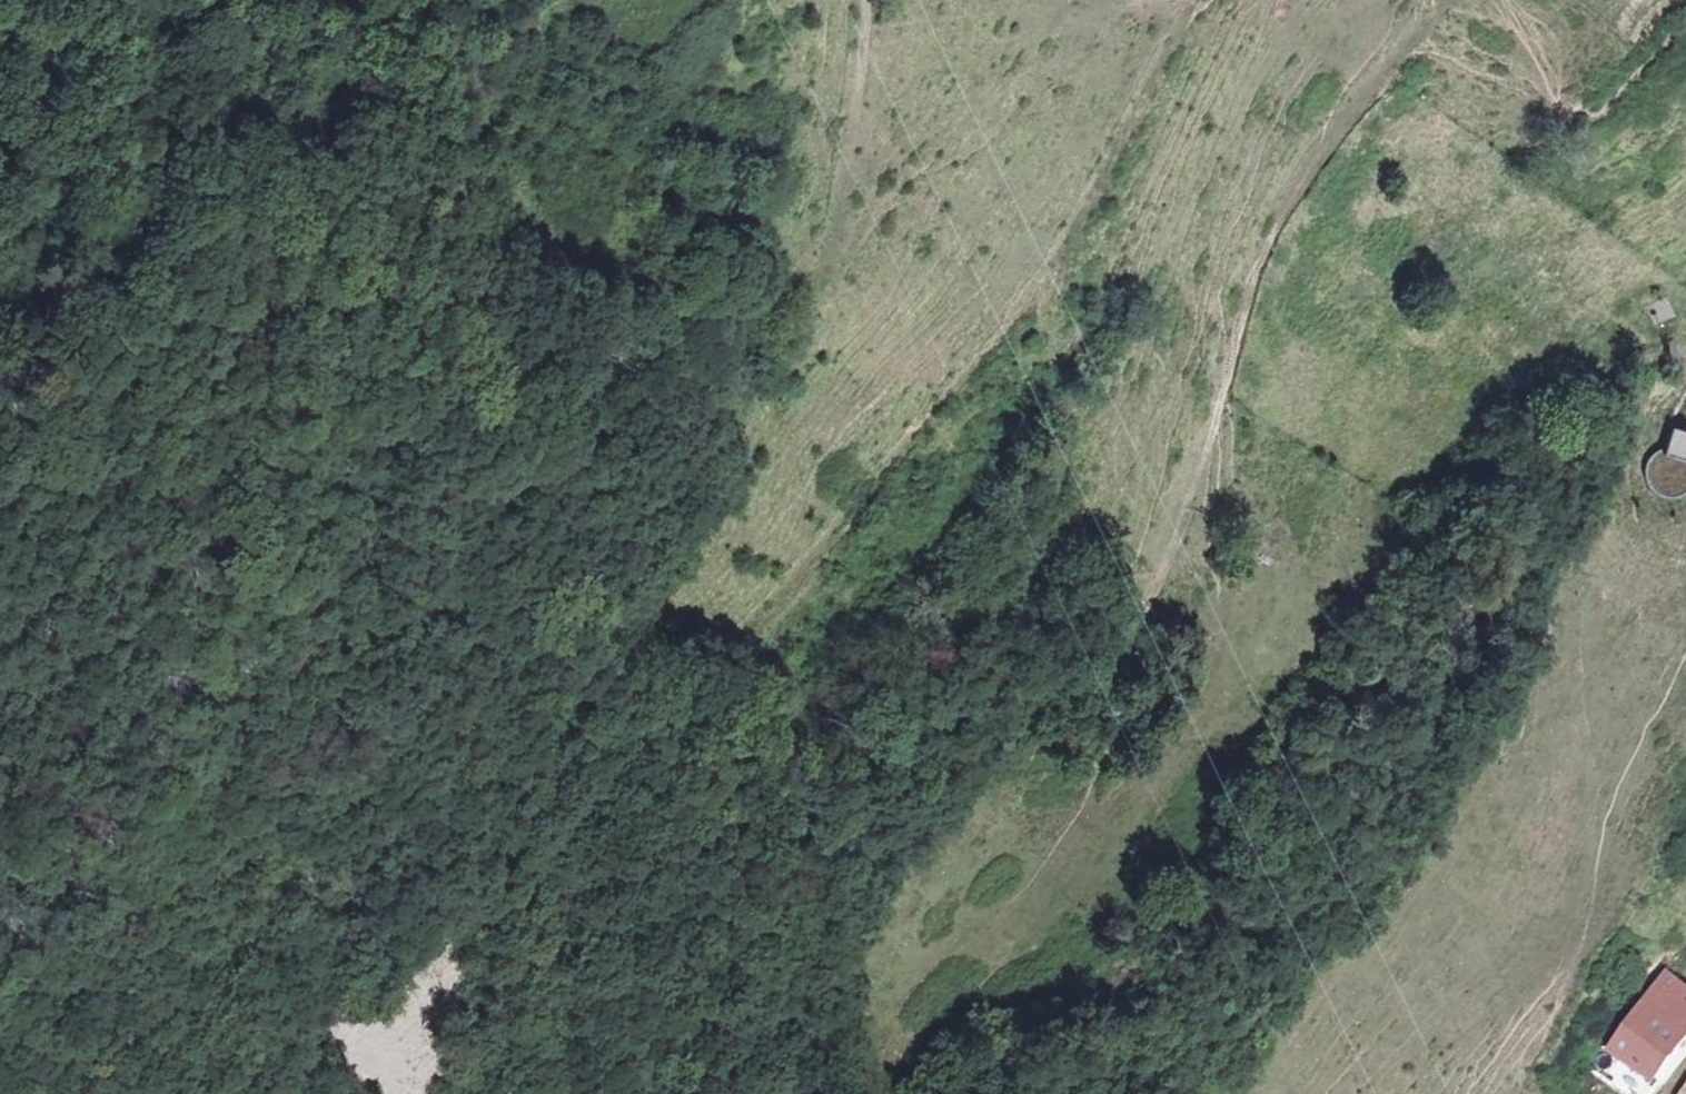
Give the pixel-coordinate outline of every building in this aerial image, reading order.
[(1655,320),(1669,313),(1663,296),(1649,303),(1655,320)] [(1665,454),(1684,460),(1685,453),(1685,434),(1672,430),(1666,449),(1665,454)] [(1611,1040),(1636,1061),(1654,1078),(1685,1037),(1685,986),(1664,969),(1611,1040)] [(1636,1061),(1611,1040),(1602,1034),(1581,1060),(1614,1088),(1636,1061)]
